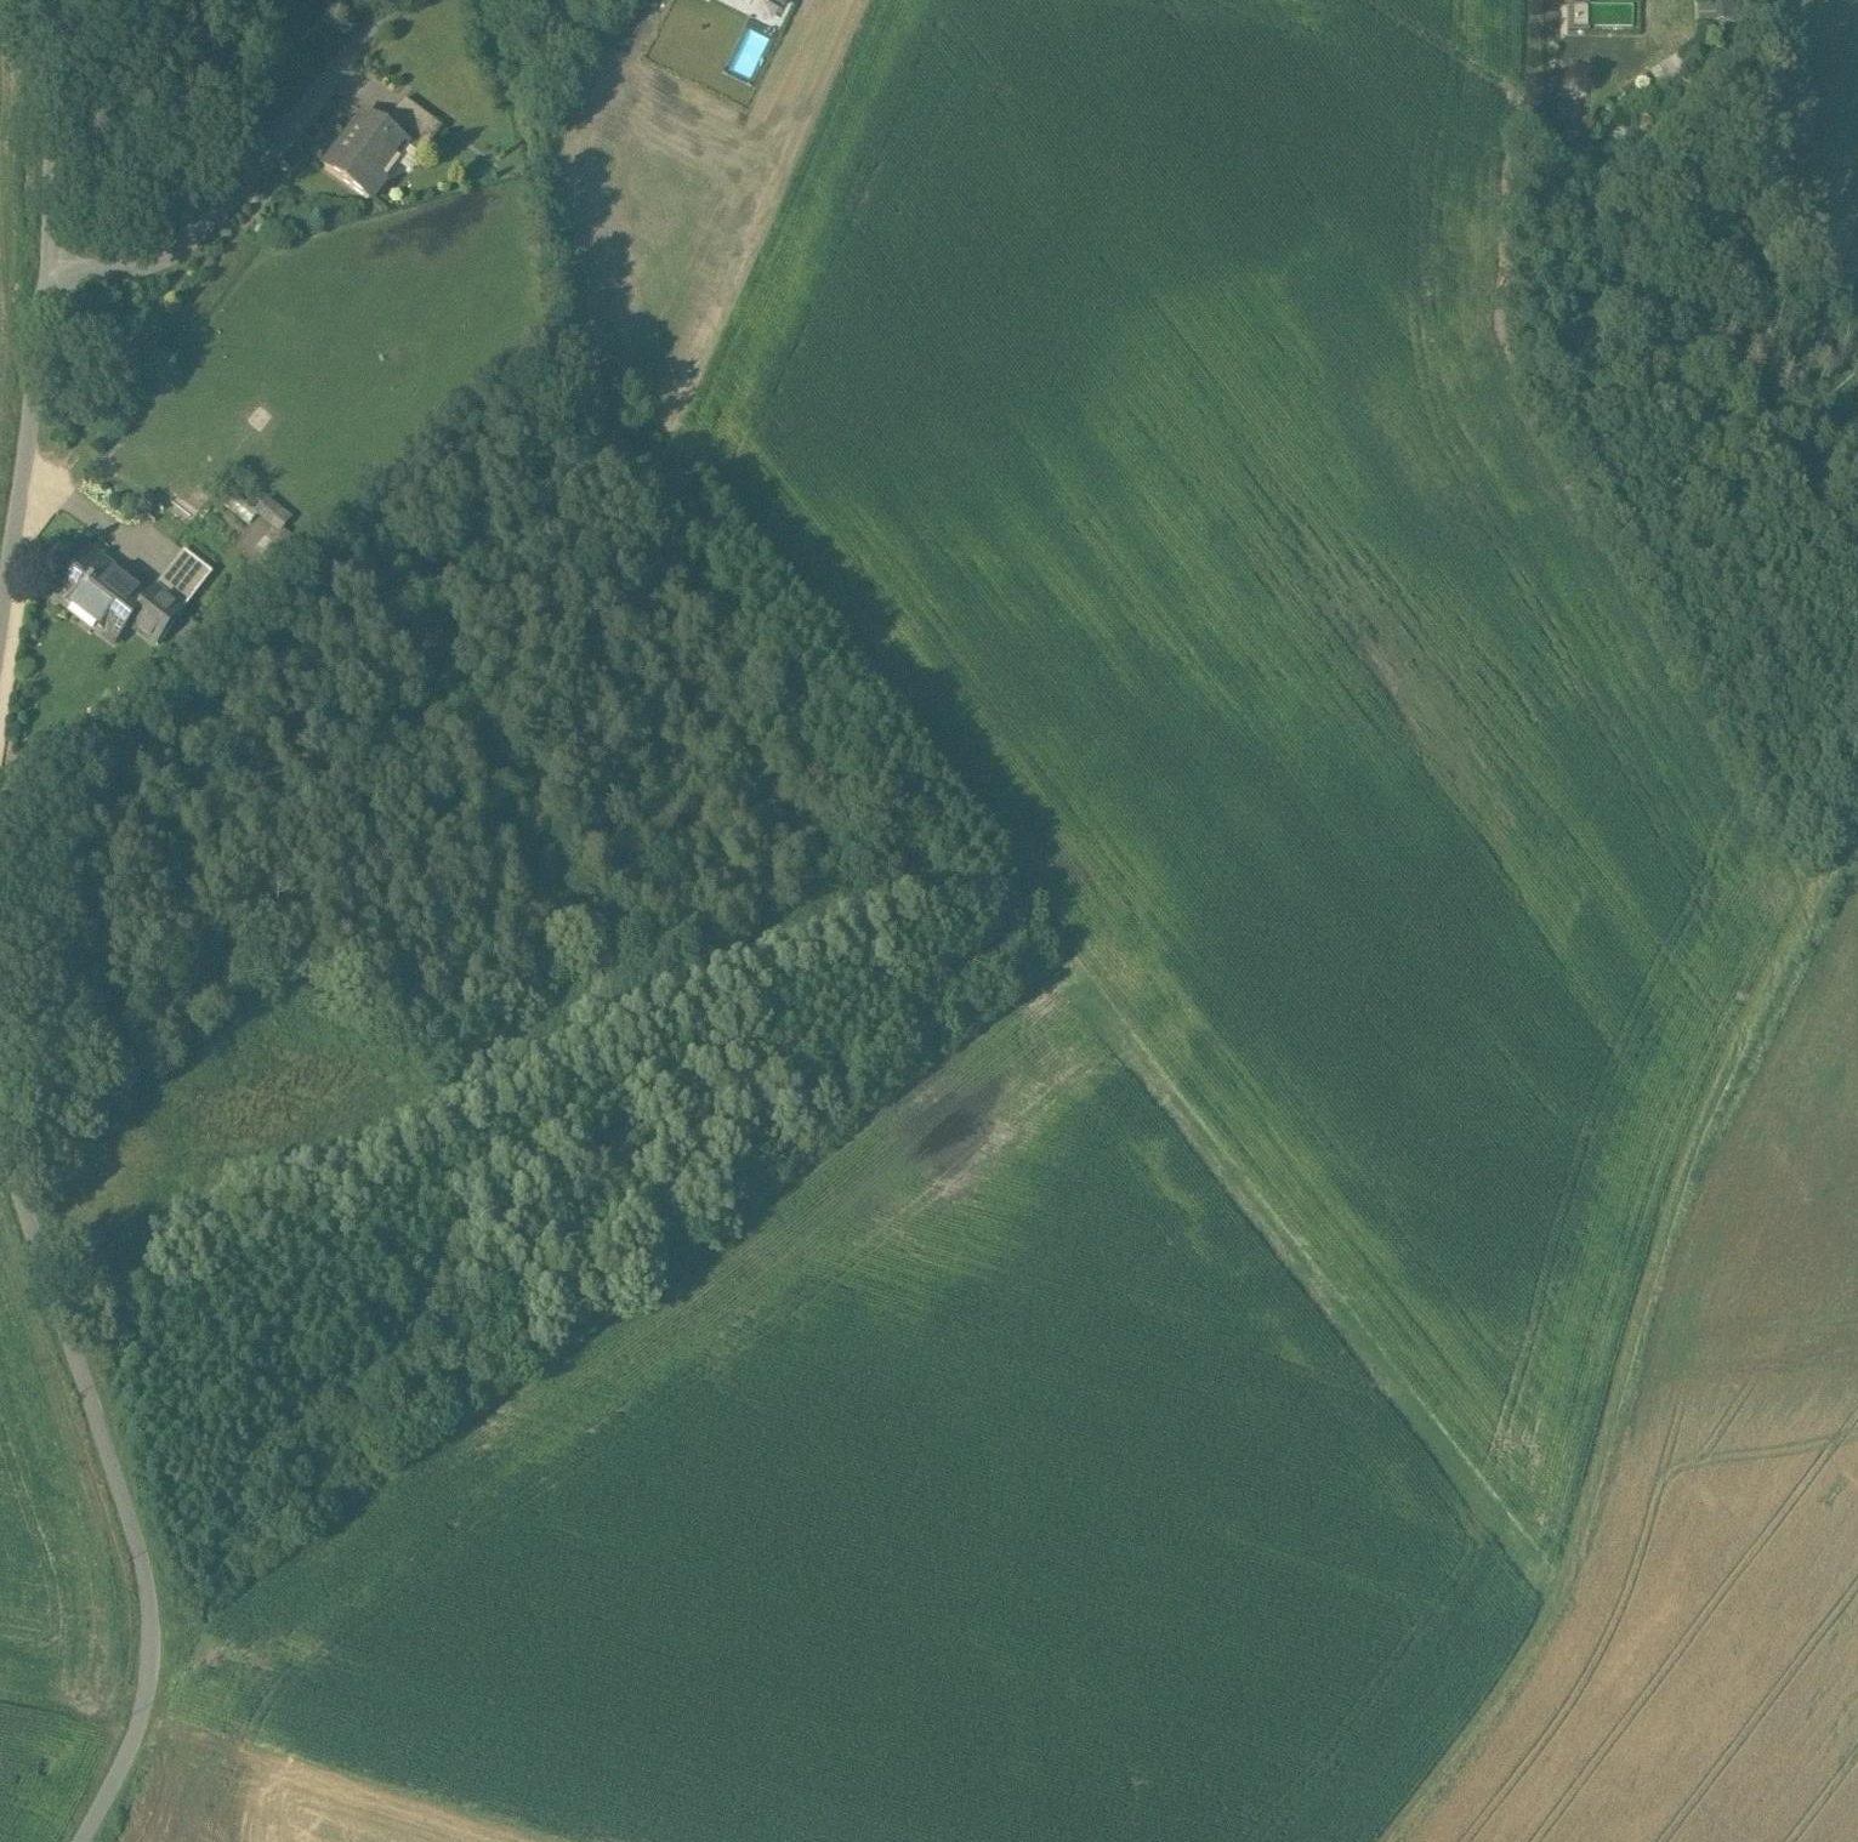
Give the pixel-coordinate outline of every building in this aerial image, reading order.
[(442,130),(405,101),(386,126),(385,127),(403,141),(422,156),(442,130)] [(368,112),(326,167),(368,199),(382,181),(376,176),(403,141),(385,127),(386,126),(368,112)] [(186,552),(156,593),(185,615),(215,573),(186,552)] [(151,599),(92,556),(57,604),(117,647),(133,624),(151,599)] [(185,615),(156,593),(151,599),(133,624),(163,646),(185,615)]
